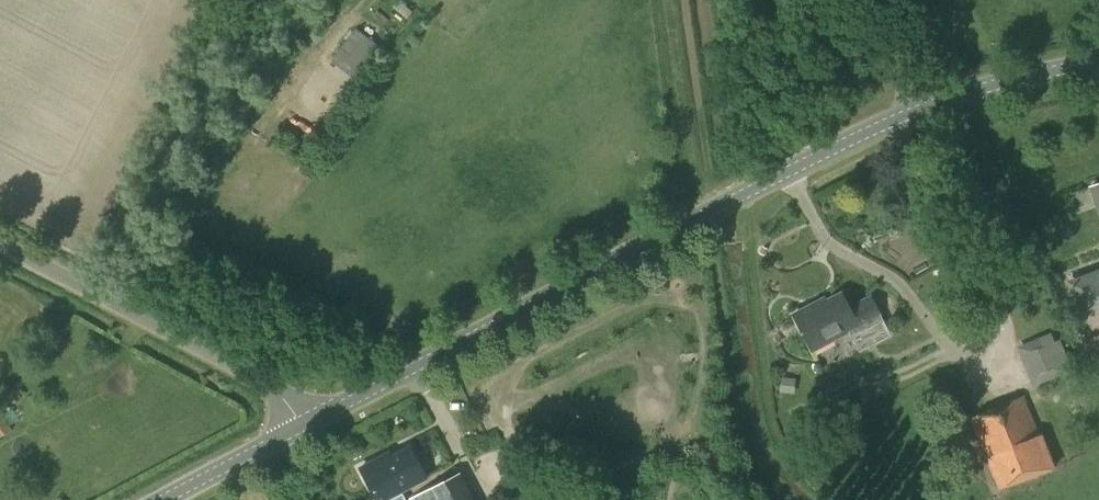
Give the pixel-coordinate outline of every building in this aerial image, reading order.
[(357,28),(336,55),(361,73),(381,46),(357,28)] [(1098,298),(1098,273),(1077,281),(1084,303),(1098,298)] [(850,306),(842,292),(816,306),(815,303),(794,314),(812,350),(851,330),(861,350),(891,335),(870,296),(850,306)] [(1063,376),(1070,372),(1069,370),(1072,369),(1060,341),(1027,354),(1038,382),(1062,373),(1063,376)] [(1040,434),(1025,396),(971,418),(999,488),(1056,466),(1043,433),(1040,434)] [(410,446),(383,460),(381,456),(361,467),(377,498),(372,499),(407,499),(402,490),(426,477),(410,446)] [(459,472),(409,499),(410,499),(474,499),(459,472)]
